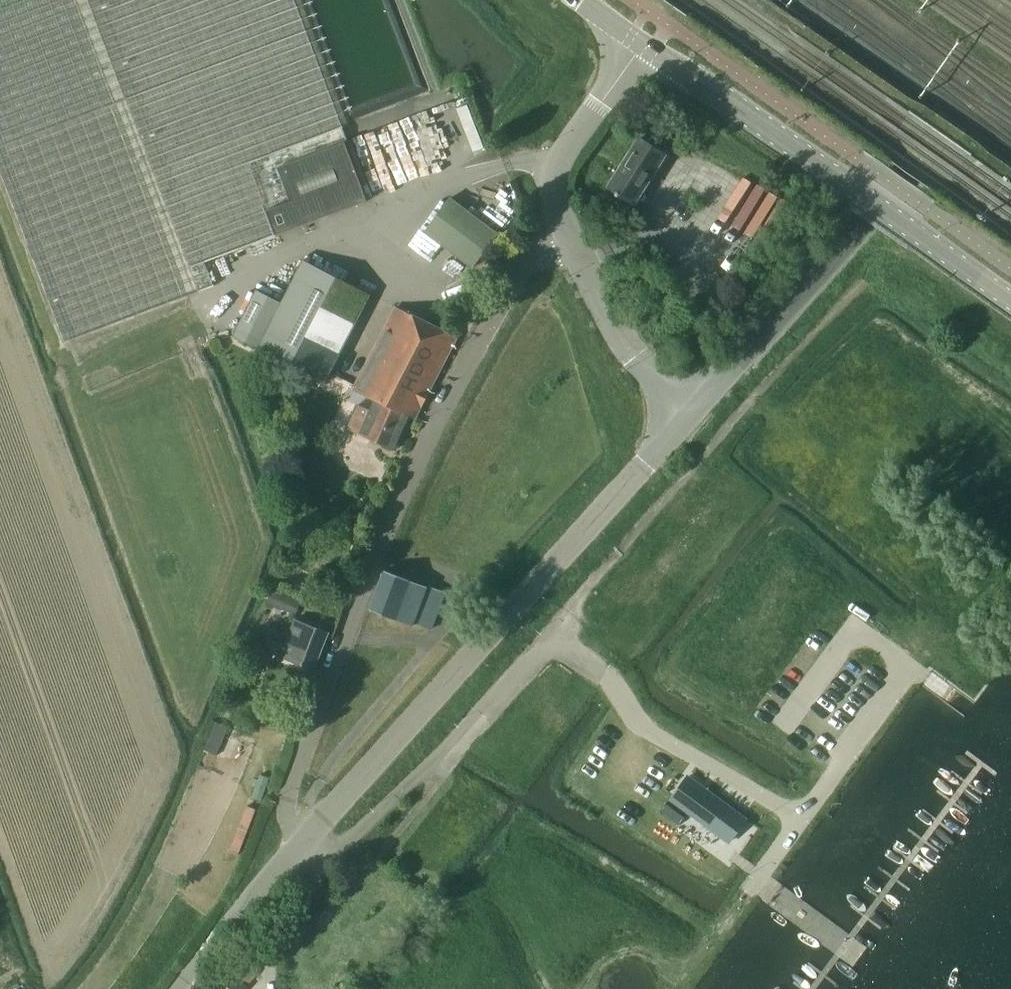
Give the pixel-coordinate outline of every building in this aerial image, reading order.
[(301,225),(278,165),(347,140),(294,0),(0,0),(0,176),(63,342),(198,291),(198,290),(209,285),(200,261),(275,233),(276,235),(301,225)] [(635,206),(667,155),(637,136),(605,187),(615,194),(615,195),(617,196),(618,195),(635,206)] [(278,165),(301,225),(367,200),(345,141),(347,140),(278,165)] [(472,268),(498,234),(449,197),(424,231),(472,268)] [(232,336),(325,383),(371,294),(303,259),(281,302),(256,289),(232,336)] [(415,419),(458,336),(395,305),(352,389),(373,399),(411,417),(415,419)] [(396,451),(411,417),(373,399),(369,409),(356,403),(345,428),(396,451)] [(384,570),(369,609),(412,626),(413,623),(431,629),(445,593),(384,570)] [(314,669),(329,632),(294,619),(284,644),(272,640),(267,651),(314,669)] [(674,795),(671,799),(690,813),(729,842),(746,819),(688,776),(674,795)]
